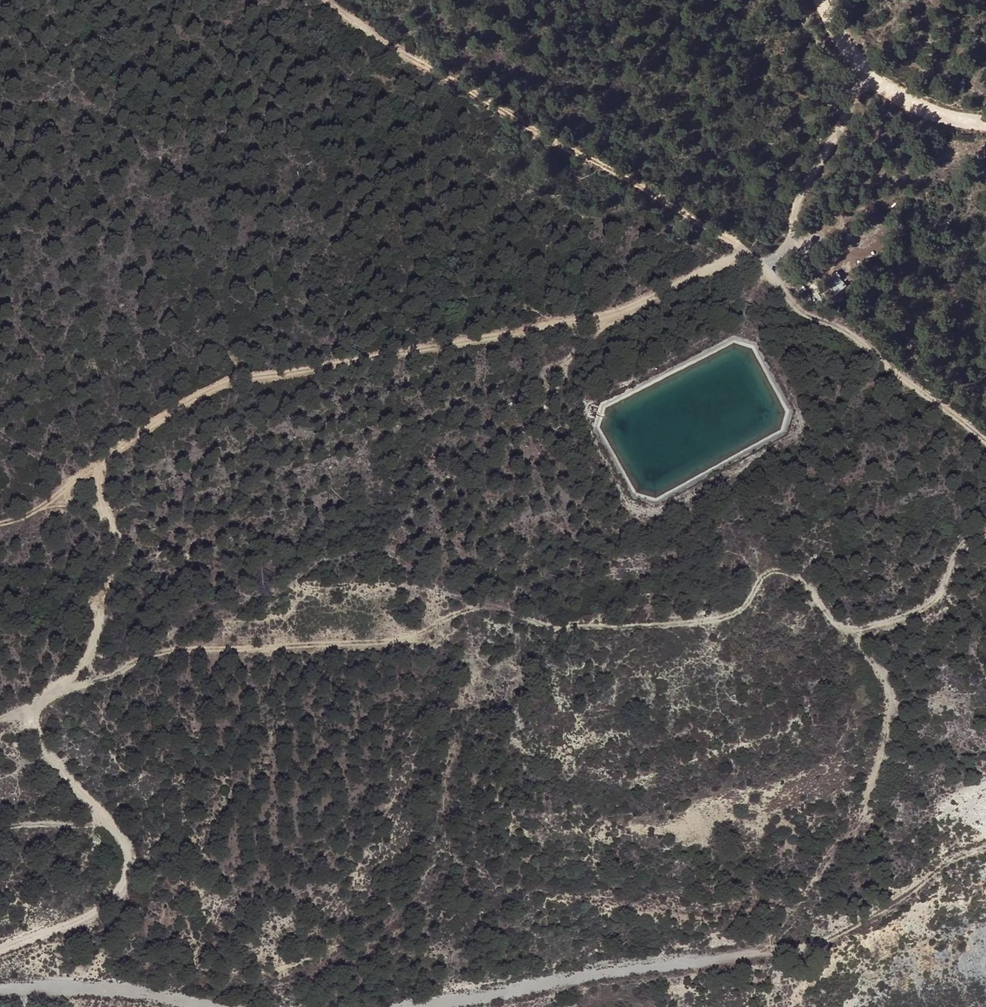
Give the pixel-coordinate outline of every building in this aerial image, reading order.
[(838,289),(847,285),(841,273),(833,277),(838,289)]
